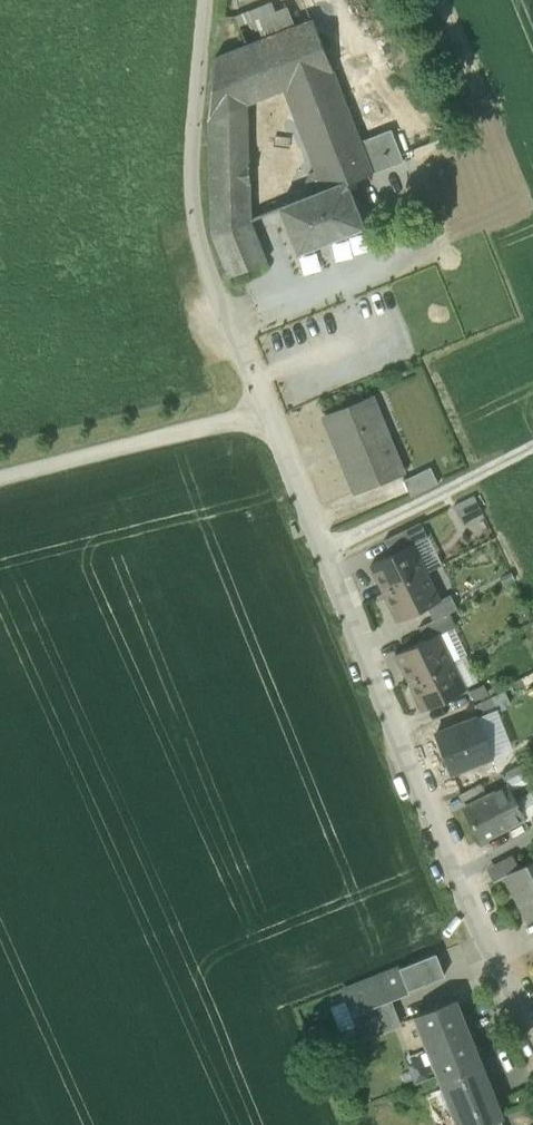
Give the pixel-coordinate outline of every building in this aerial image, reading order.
[(247,104),(284,89),(332,70),(313,19),(215,58),(208,120),(208,136),(247,135),(247,104)] [(360,142),(332,70),(284,89),(316,171),(316,173),(364,155),(360,142)] [(360,142),(364,155),(372,174),(403,162),(391,130),(360,142)] [(249,198),(247,135),(208,136),(210,199),(249,198)] [(346,184),(372,174),(364,155),(316,173),(323,190),(345,181),(346,184)] [(306,181),(311,194),(323,190),(316,173),(316,171),(309,173),(306,181)] [(345,181),(323,190),(311,194),(280,207),(298,252),(363,226),(346,184),(345,181)] [(250,221),(249,198),(210,199),(211,235),(212,236),(250,221)] [(267,262),(250,221),(212,236),(229,277),(267,262)] [(325,417),(355,491),(401,473),(379,419),(373,421),(366,403),(372,401),(371,399),(325,417)] [(379,419),(372,401),(366,403),(373,421),(379,419)] [(402,480),(411,497),(438,483),(430,467),(402,480)] [(474,496),(453,506),(462,524),(482,514),(474,496)] [(384,540),(391,555),(411,545),(411,546),(427,538),(420,523),(384,540)] [(427,538),(411,546),(425,573),(441,565),(427,538)] [(371,565),(385,592),(425,573),(411,546),(411,545),(391,555),(371,565)] [(438,601),(425,573),(385,592),(398,621),(426,607),(438,601)] [(426,607),(433,620),(449,613),(457,609),(450,595),(438,601),(426,607)] [(455,627),(449,613),(433,620),(419,628),(425,640),(436,635),(437,636),(453,628),(455,627)] [(453,628),(437,636),(450,663),(465,655),(467,654),(453,628)] [(396,654),(410,682),(450,663),(437,636),(436,635),(425,640),(396,654)] [(465,655),(450,663),(463,689),(477,682),(465,655)] [(463,689),(450,663),(410,682),(424,710),(464,691),(463,689)] [(475,703),(479,715),(499,708),(511,704),(506,690),(475,703)] [(479,721),(491,758),(513,750),(499,708),(479,715),(477,716),(479,721)] [(438,735),(450,772),(491,758),(479,721),(438,735)] [(509,786),(518,806),(530,800),(527,794),(532,791),(532,764),(531,760),(531,759),(502,771),(509,786)] [(461,794),(466,805),(489,795),(484,784),(461,794)] [(523,818),(518,806),(509,786),(489,795),(466,805),(482,841),(524,822),(523,818)] [(523,818),(529,815),(532,813),(532,791),(527,794),(530,800),(518,806),(523,818)] [(493,882),(505,875),(519,868),(513,856),(487,870),(493,882)] [(529,921),(532,919),(532,861),(519,868),(505,875),(529,921)] [(435,954),(399,969),(408,990),(444,976),(435,954)] [(408,990),(399,969),(344,991),(352,1013),(389,998),(408,990)] [(395,1011),(389,998),(352,1013),(357,1026),(395,1011)] [(415,1017),(438,1075),(478,1060),(455,1002),(415,1017)] [(395,1011),(357,1026),(363,1039),(400,1025),(395,1011)] [(321,1023),(307,1029),(312,1042),(326,1037),(321,1023)] [(429,1079),(421,1056),(406,1062),(415,1084),(429,1079)] [(478,1060),(438,1075),(458,1124),(482,1124),(499,1118),(501,1117),(478,1060)]
